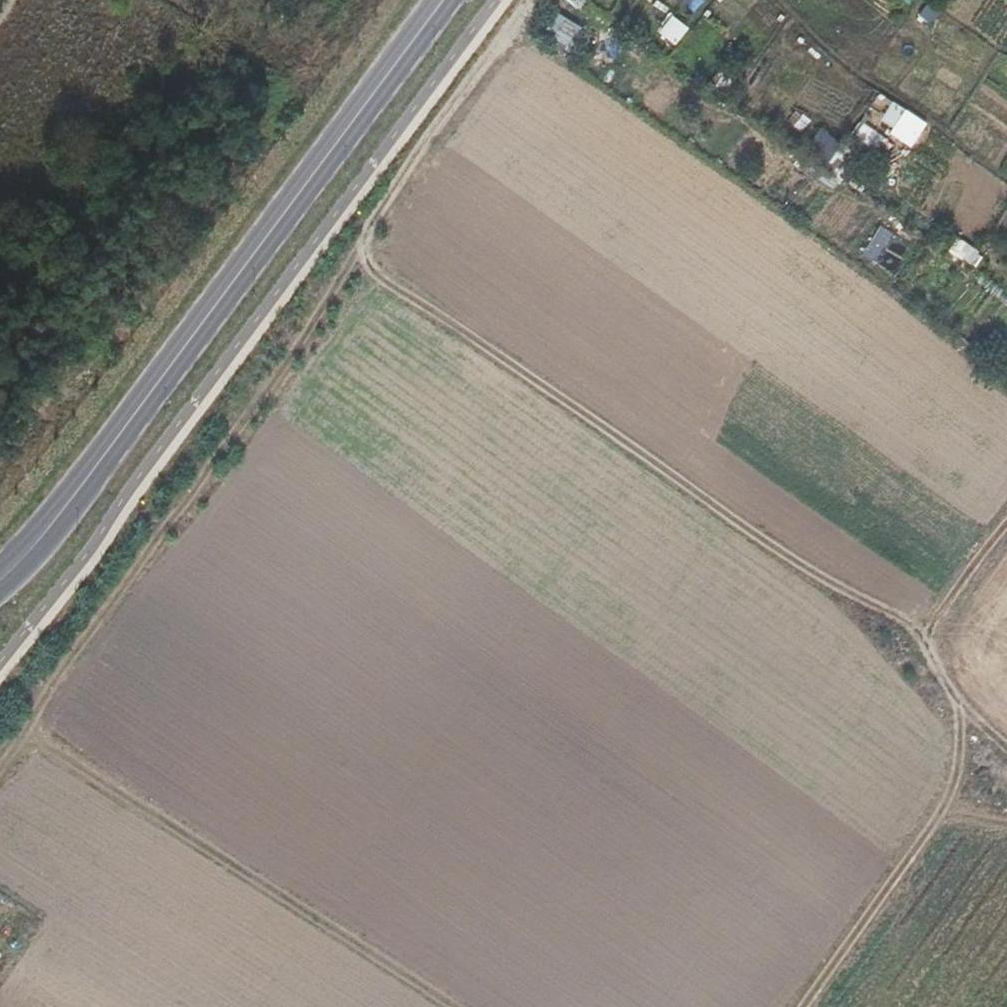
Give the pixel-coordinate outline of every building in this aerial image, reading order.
[(571,51),(582,26),(556,14),(545,39),(571,51)] [(672,14),(660,32),(679,45),(691,26),(672,14)] [(787,120),(802,131),(811,120),(797,109),(787,120)] [(821,126),(806,147),(828,163),(844,142),(821,126)] [(958,237),(950,252),(973,264),(981,249),(958,237)]
